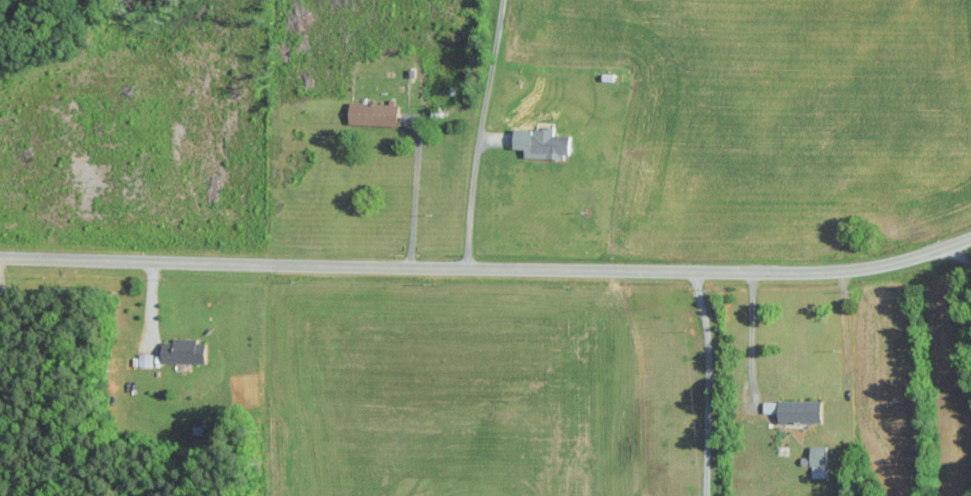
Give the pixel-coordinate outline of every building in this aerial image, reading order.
[(398,126),(399,104),(351,102),(350,124),(398,126)] [(543,155),(570,157),(571,136),(532,134),(531,152),(543,152),(543,155)] [(163,340),(162,363),(207,364),(208,341),(163,340)] [(153,354),(139,354),(139,367),(152,367),(153,354)] [(764,413),(780,413),(780,423),(824,423),(824,401),(764,401),(764,413)] [(828,447),(811,446),(811,466),(828,466),(828,447)] [(812,478),(826,478),(826,467),(813,467),(812,478)]
